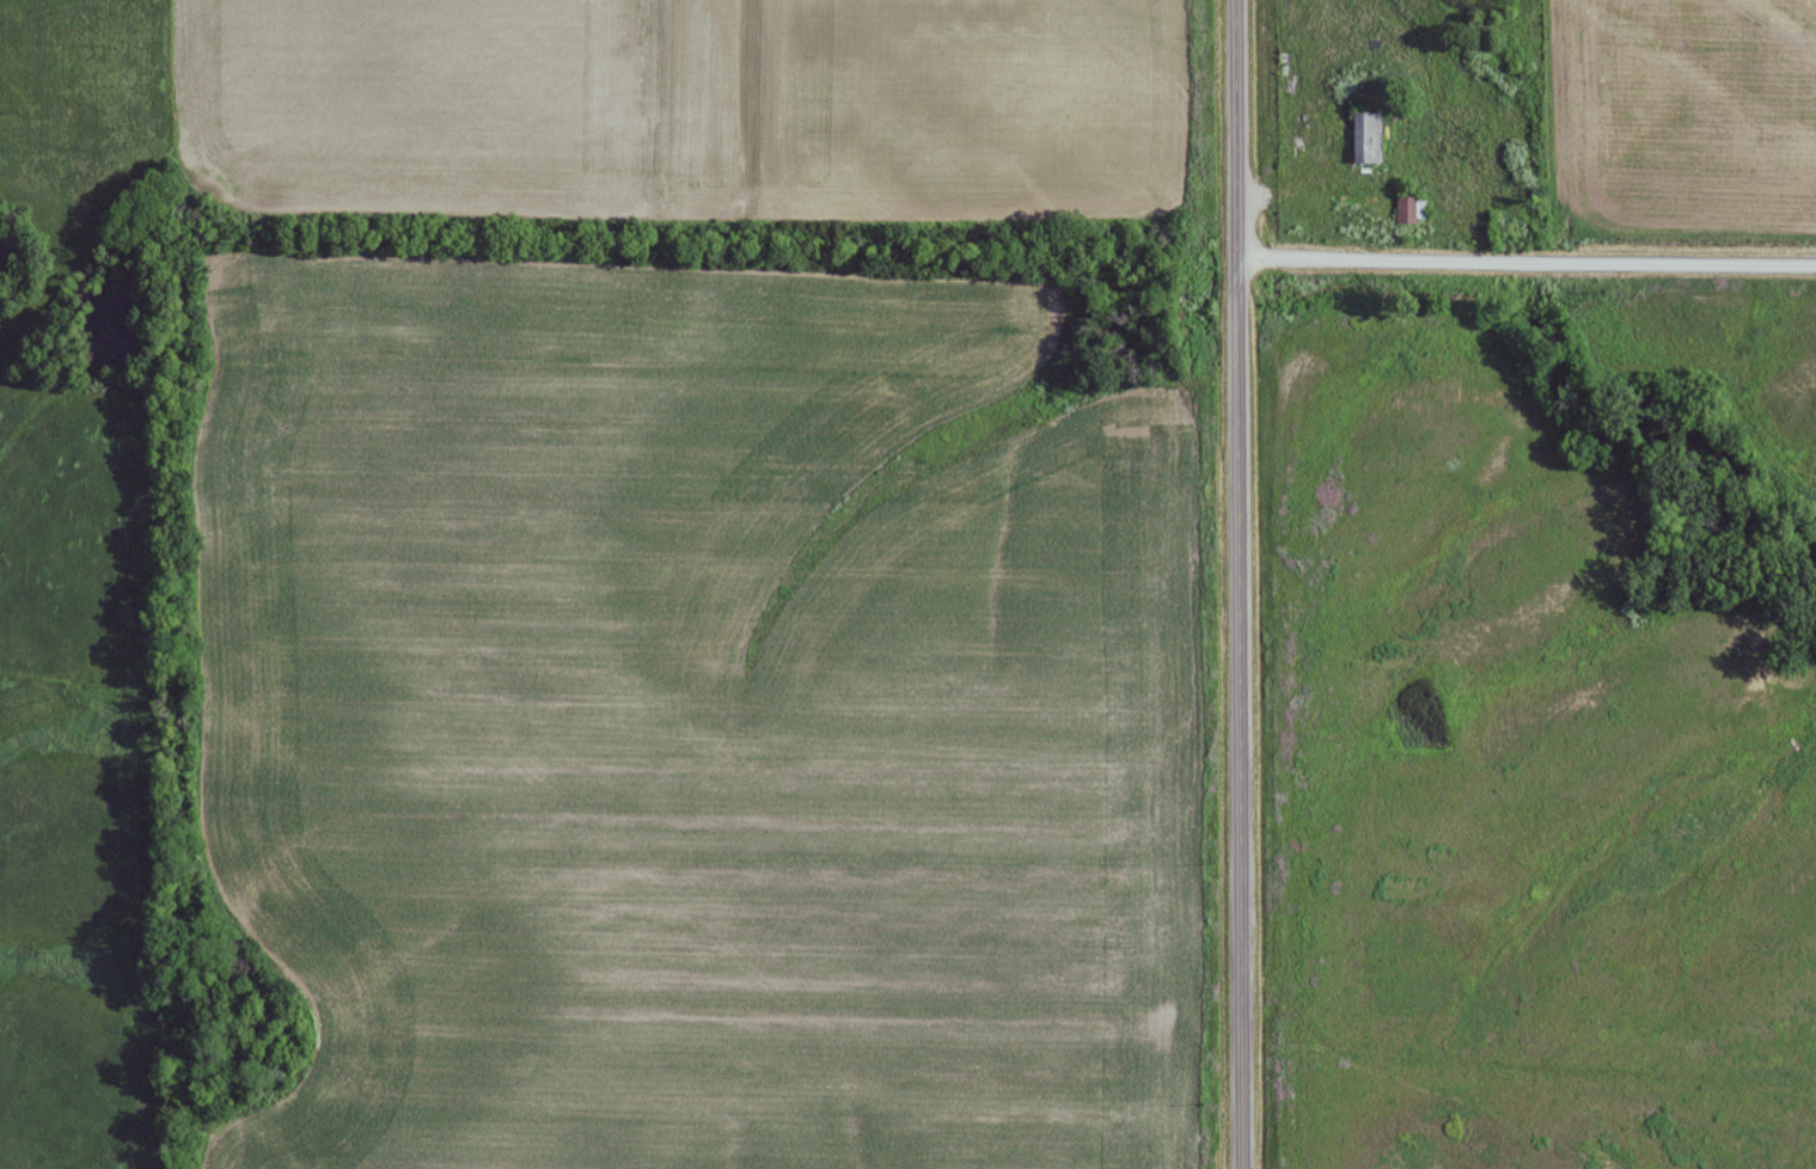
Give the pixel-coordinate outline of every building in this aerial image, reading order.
[(1351,162),(1380,162),(1380,112),(1351,112),(1351,162)]
